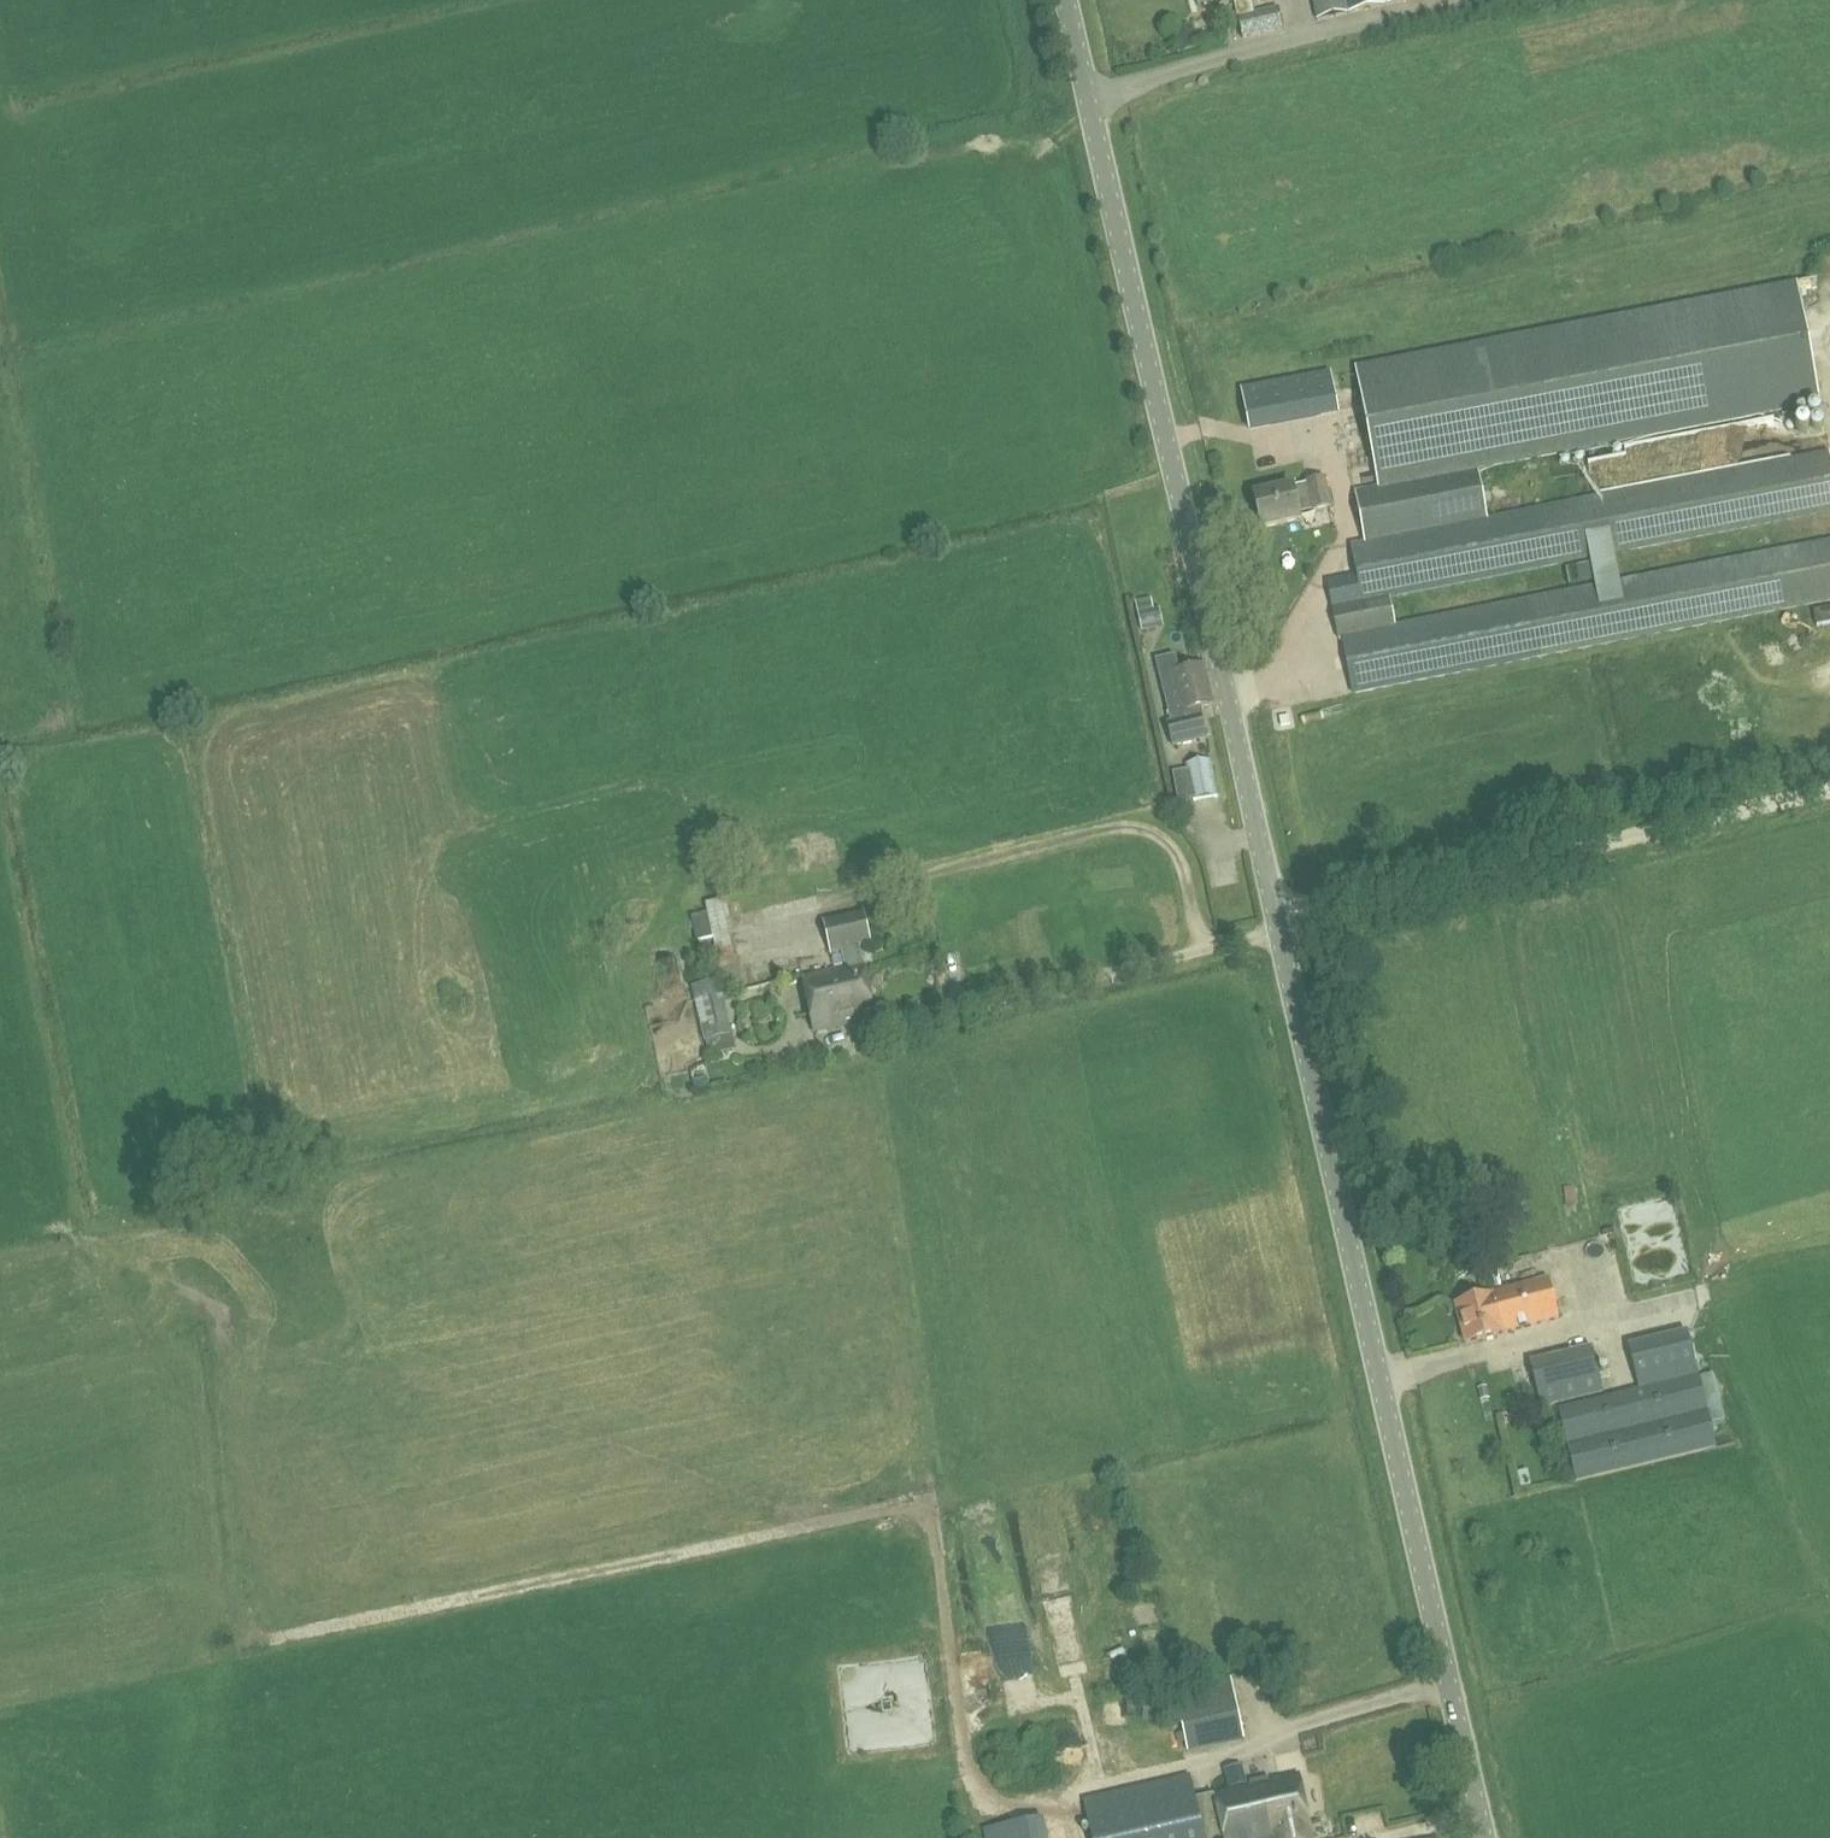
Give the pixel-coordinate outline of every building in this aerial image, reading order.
[(1242,38),(1282,30),(1277,8),(1254,13),(1251,0),(1234,0),(1242,38)] [(1408,0),(1312,0),(1316,19),(1408,0)] [(1193,51),(1187,27),(1174,30),(1179,54),(1193,51)] [(1798,287),(1355,373),(1378,490),(1478,470),(1821,403),(1798,287)] [(1192,369),(1184,348),(1171,353),(1179,374),(1192,369)] [(1241,390),(1248,428),(1338,411),(1331,372),(1241,390)] [(1365,541),(1350,544),(1361,602),(1362,604),(1388,599),(1549,568),(1829,513),(1829,463),(1828,451),(1537,507),(1487,517),(1424,530),(1365,541)] [(1355,494),(1365,541),(1424,530),(1487,517),(1478,470),(1378,490),(1355,494)] [(1261,528),(1300,520),(1295,500),(1310,497),(1313,510),(1331,506),(1325,479),(1254,495),(1261,528)] [(1340,635),(1352,695),(1424,681),(1542,659),(1829,601),(1829,536),(1529,597),(1424,618),(1393,624),(1340,635)] [(1393,624),(1388,599),(1362,604),(1361,602),(1332,608),(1338,636),(1340,635),(1393,624)] [(1163,627),(1159,609),(1137,614),(1140,631),(1163,627)] [(1171,724),(1168,725),(1173,746),(1206,738),(1201,716),(1198,717),(1196,708),(1214,704),(1205,665),(1179,671),(1175,655),(1156,660),(1171,724)] [(1185,764),(1193,800),(1218,797),(1211,760),(1185,764)] [(710,913),(715,937),(725,988),(742,984),(725,903),(708,906),(710,913)] [(841,951),(845,968),(863,964),(859,947),(871,944),(863,912),(824,922),(831,953),(841,951)] [(697,941),(715,937),(710,913),(692,916),(697,941)] [(656,985),(679,980),(675,964),(652,969),(656,985)] [(845,968),(840,969),(839,967),(802,976),(814,1030),(874,1016),(863,967),(864,967),(863,964),(845,968)] [(717,982),(695,987),(708,1044),(730,1039),(717,982)] [(701,1058),(685,1062),(689,1077),(704,1073),(701,1058)] [(1503,1333),(1502,1333),(1558,1318),(1548,1280),(1492,1295),(1493,1297),(1456,1307),(1465,1343),(1503,1333)] [(1716,1448),(1710,1422),(1699,1376),(1691,1344),(1630,1360),(1638,1390),(1560,1408),(1576,1482),(1716,1448)] [(1541,1407),(1603,1392),(1592,1348),(1530,1363),(1541,1407)] [(1699,1376),(1710,1422),(1723,1419),(1712,1373),(1699,1376)] [(1205,1682),(1208,1695),(1163,1705),(1168,1728),(1182,1725),(1187,1751),(1244,1738),(1231,1676),(1205,1682)] [(1303,1703),(1307,1716),(1326,1711),(1322,1697),(1303,1703)] [(1204,1837),(1313,1837),(1311,1828),(1312,1828),(1299,1774),(1254,1784),(1195,1799),(1204,1837)] [(1195,1799),(1190,1775),(1083,1799),(1092,1837),(1204,1837),(1195,1799)] [(986,1837),(1047,1837),(1043,1818),(984,1829),(986,1837)]
